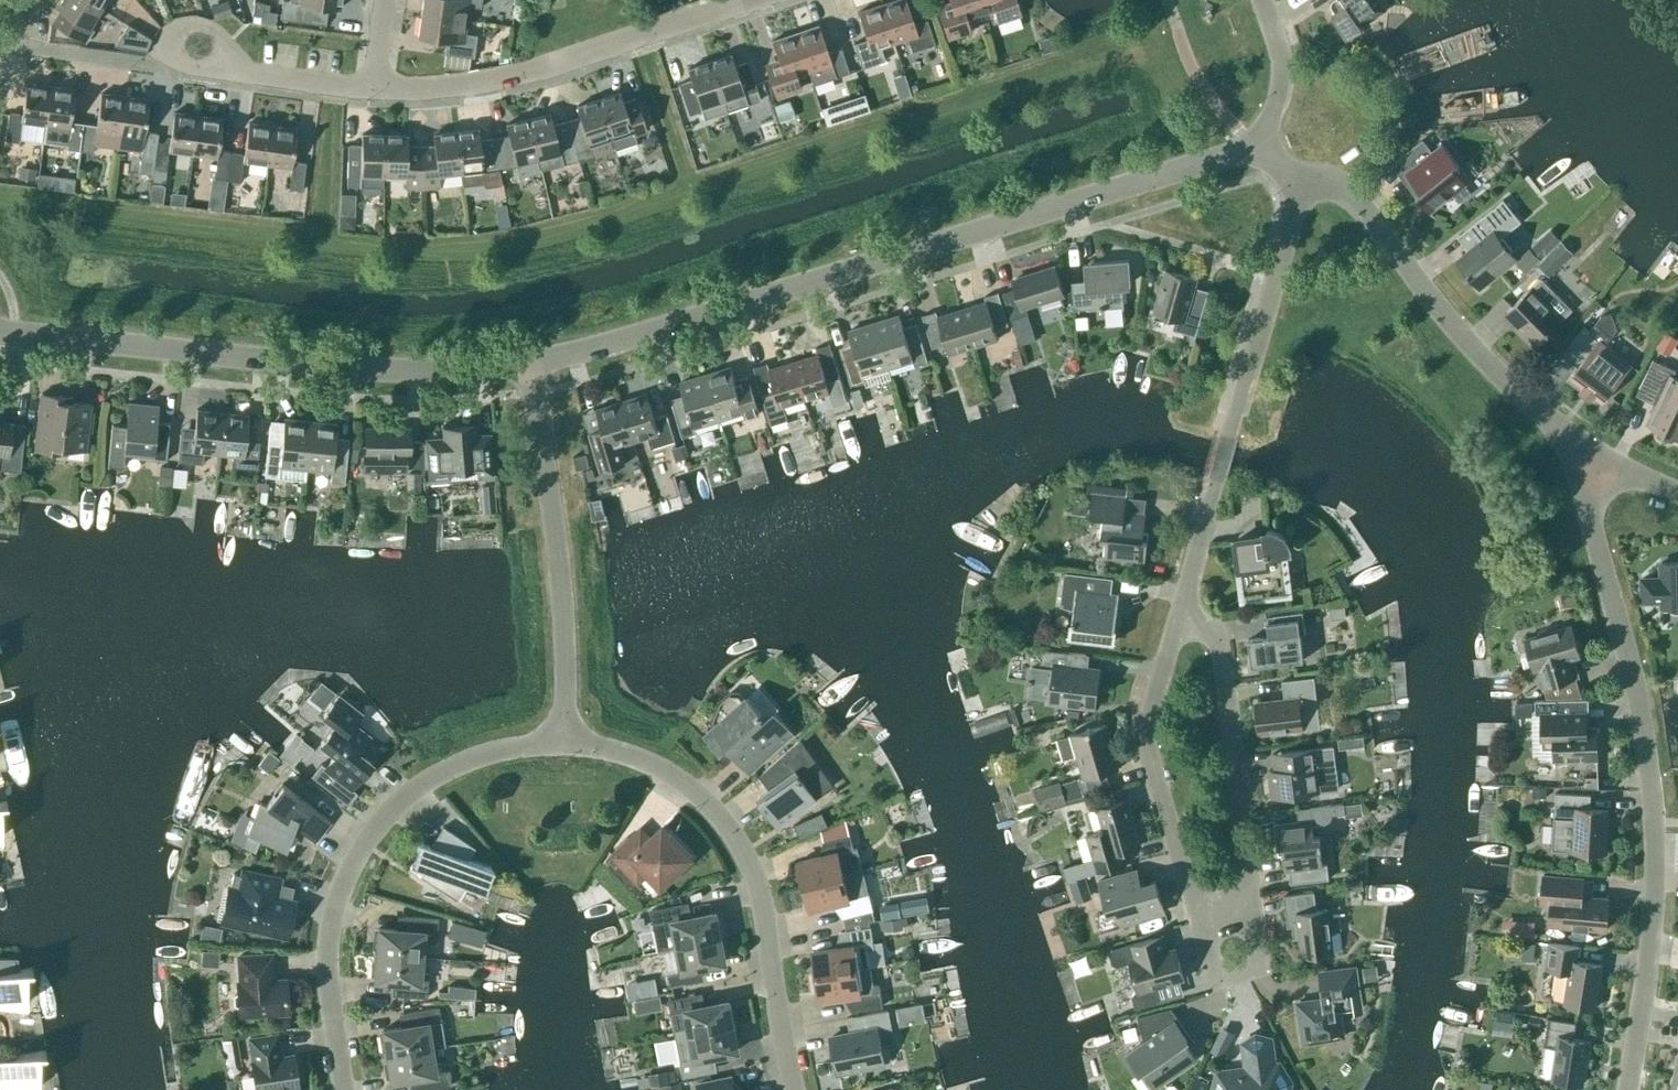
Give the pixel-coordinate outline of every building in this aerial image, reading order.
[(101,8),(88,0),(60,0),(55,7),(65,13),(58,24),(86,41),(93,29),(89,27),(101,8)] [(231,13),(227,0),(226,0),(209,6),(214,19),(231,13)] [(340,0),(301,0),(300,2),(286,0),(283,0),(280,19),(326,25),(328,7),(339,9),(340,0)] [(421,14),(467,20),(469,6),(480,8),(482,0),(422,0),(421,14)] [(893,43),(907,38),(911,52),(935,44),(926,20),(914,24),(906,0),(895,0),(881,5),(893,43)] [(980,14),(975,0),(949,0),(952,11),(939,15),(948,40),(971,32),(966,18),(980,14)] [(980,14),(993,10),(997,23),(1021,16),(1016,0),(975,0),(980,14)] [(1362,28),(1360,25),(1374,16),(1376,13),(1378,9),(1379,5),(1378,2),(1377,0),(1334,0),(1332,1),(1331,6),(1335,12),(1331,14),(1347,38),(1362,28)] [(253,14),(261,16),(263,2),(254,1),(253,14)] [(880,47),(893,43),(881,5),(857,13),(866,40),(853,44),(862,68),(885,61),(880,47)] [(261,22),(261,16),(253,14),(252,21),(261,22)] [(465,33),(467,20),(421,14),(417,37),(446,41),(445,54),(474,57),(477,35),(465,33)] [(146,51),(151,39),(128,24),(115,46),(146,51)] [(795,34),(807,71),(821,67),(825,81),(849,73),(840,48),(827,53),(818,26),(795,34)] [(794,76),(807,71),(795,34),(771,41),(780,69),(767,73),(775,97),(799,90),(794,76)] [(916,70),(946,60),(941,46),(911,56),(916,70)] [(731,55),(709,62),(722,99),(726,111),(747,104),(744,97),(757,92),(747,61),(735,66),(731,55)] [(700,107),(722,99),(709,62),(687,69),(691,80),(678,84),(688,115),(701,111),(700,107)] [(45,125),(51,86),(26,83),(22,114),(9,112),(5,141),(19,142),(22,121),(45,125)] [(80,151),(84,123),(71,121),(75,90),(51,86),(45,125),(69,128),(66,149),(80,151)] [(598,99),(610,136),(632,129),(633,133),(646,129),(636,98),(623,102),(620,92),(598,99)] [(118,148),(125,97),(101,93),(96,125),(84,123),(80,151),(93,153),(94,145),(118,148)] [(157,142),(158,133),(145,131),(149,100),(125,97),(118,148),(142,151),(139,173),(152,175),(154,161),(157,142)] [(609,136),(610,136),(598,99),(576,106),(580,117),(566,121),(575,152),(578,161),(578,162),(596,156),(596,157),(613,151),(609,136)] [(780,124),(796,118),(789,99),(773,105),(780,124)] [(833,104),(820,109),(826,126),(839,122),(833,104)] [(193,154),(199,116),(174,112),(170,144),(157,142),(154,161),(152,175),(151,181),(165,182),(166,172),(169,150),(193,154)] [(575,152),(566,121),(553,124),(550,113),(528,119),(541,170),(563,165),(578,161),(575,152)] [(227,180),(231,152),(218,150),(223,119),(199,116),(193,154),(217,157),(214,178),(227,180)] [(540,170),(541,170),(528,119),(506,124),(508,135),(494,138),(500,170),(516,167),(518,177),(540,172),(536,157),(537,157),(540,170)] [(267,164),(273,126),(248,123),(244,154),(231,152),(227,180),(241,182),(244,161),(267,164)] [(273,126),(267,164),(291,167),(288,189),(302,190),(306,163),(293,161),(297,129),(273,126)] [(500,170),(494,138),(480,140),(478,129),(456,132),(462,184),(462,186),(483,183),(484,187),(502,184),(499,170),(500,170)] [(440,186),(462,184),(456,132),(433,134),(434,146),(421,146),(422,179),(423,190),(440,187),(440,186)] [(383,173),(385,135),(362,134),(361,145),(348,145),(347,186),(382,187),(383,173)] [(422,179),(421,146),(407,147),(408,136),(385,135),(383,173),(404,174),(404,190),(423,190),(422,179)] [(1433,152),(1423,140),(1402,156),(1412,169),(1406,174),(1421,193),(1417,196),(1430,213),(1453,194),(1459,202),(1471,193),(1465,184),(1466,183),(1456,170),(1460,166),(1442,144),(1433,152)] [(19,167),(18,178),(35,180),(36,168),(19,167)] [(63,178),(61,189),(73,190),(74,179),(63,178)] [(222,211),(225,186),(215,184),(212,210),(222,211)] [(194,207),(197,189),(188,187),(185,205),(194,207)] [(245,207),(247,192),(227,189),(225,203),(245,207)] [(340,194),(340,215),(355,216),(356,194),(340,194)] [(1480,288),(1516,259),(1500,239),(1521,222),(1504,200),(1457,237),(1468,250),(1457,259),(1480,288)] [(340,215),(340,228),(355,229),(355,216),(340,215)] [(508,218),(496,220),(498,227),(498,229),(509,227),(508,218)] [(1549,277),(1573,253),(1561,241),(1537,264),(1549,277)] [(1537,242),(1531,248),(1541,259),(1548,252),(1537,242)] [(1527,273),(1541,259),(1531,248),(1529,247),(1515,262),(1527,273)] [(1124,308),(1122,284),(1131,283),(1129,260),(1084,263),(1086,281),(1072,282),(1074,309),(1089,308),(1100,307),(1100,309),(1105,309),(1105,306),(1123,305),(1123,308),(1124,308)] [(1011,319),(1028,314),(1026,306),(1063,294),(1055,268),(1013,281),(1016,289),(1003,293),(1011,319)] [(1196,336),(1207,299),(1192,295),(1197,279),(1166,270),(1155,312),(1176,318),(1173,329),(1196,336)] [(1541,278),(1503,316),(1534,347),(1564,318),(1572,311),(1556,294),(1556,293),(1541,278)] [(962,309),(974,346),(998,339),(995,329),(1008,325),(998,292),(985,296),(986,302),(962,309)] [(949,354),(974,346),(962,309),(938,317),(936,311),(922,316),(933,348),(946,344),(949,354)] [(1584,326),(1562,353),(1578,366),(1570,377),(1583,387),(1580,390),(1590,399),(1593,395),(1602,402),(1631,365),(1606,345),(1618,330),(1612,313),(1601,317),(1590,330),(1584,326)] [(1028,314),(1011,319),(1012,320),(1014,329),(1027,325),(1030,319),(1028,314)] [(874,323),(888,368),(913,361),(915,366),(928,362),(919,331),(906,335),(899,315),(874,323)] [(1088,317),(1076,318),(1077,329),(1089,328),(1088,317)] [(863,376),(888,368),(874,323),(849,331),(855,351),(842,355),(852,385),(865,381),(863,376)] [(1677,339),(1677,338),(1664,331),(1656,347),(1670,354),(1677,339)] [(794,362),(805,399),(829,392),(834,406),(848,402),(830,344),(816,348),(818,355),(794,362)] [(1673,377),(1676,371),(1653,360),(1640,388),(1654,394),(1652,399),(1654,403),(1658,405),(1649,424),(1677,438),(1677,379),(1673,377)] [(782,406),(805,399),(794,362),(769,369),(767,363),(754,367),(772,425),(786,420),(782,406)] [(706,375),(720,420),(744,413),(746,418),(760,414),(750,383),(737,387),(731,367),(706,375)] [(695,428),(720,420),(706,375),(680,383),(686,403),(673,407),(683,437),(696,433),(695,428)] [(85,450),(90,404),(61,401),(62,396),(41,393),(35,450),(56,452),(56,447),(85,450)] [(621,401),(634,441),(648,437),(651,448),(675,441),(667,414),(654,418),(646,393),(621,401)] [(619,446),(634,441),(621,401),(596,409),(604,434),(591,438),(601,472),(625,464),(619,446)] [(112,425),(108,464),(123,466),(125,449),(138,450),(137,457),(166,459),(170,421),(157,419),(158,406),(129,403),(127,427),(112,425)] [(218,454),(223,412),(197,409),(194,435),(180,434),(178,461),(203,464),(204,452),(218,454)] [(223,412),(218,454),(233,455),(232,467),(257,469),(260,442),(246,441),(249,414),(223,412)] [(305,469),(310,422),(284,419),(283,426),(270,425),(265,476),(304,480),(305,479),(306,469),(305,469)] [(0,422),(0,470),(20,472),(23,446),(9,444),(12,423),(0,422)] [(305,469),(306,469),(331,471),(330,482),(344,483),(349,442),(335,441),(337,424),(310,422),(305,469)] [(423,443),(423,468),(428,467),(428,482),(448,481),(447,471),(477,469),(478,478),(493,477),(490,441),(476,442),(475,426),(443,428),(444,441),(423,443)] [(423,468),(423,443),(423,441),(409,441),(409,428),(366,428),(366,455),(409,456),(409,467),(423,468)] [(681,446),(672,448),(676,461),(685,458),(681,446)] [(576,470),(589,467),(586,454),(573,457),(576,470)] [(171,485),(172,466),(159,465),(158,484),(171,485)] [(593,468),(585,470),(586,472),(588,481),(596,478),(593,468)] [(407,491),(421,491),(420,472),(406,472),(407,491)] [(260,482),(259,492),(260,492),(267,493),(268,482),(260,482)] [(483,513),(496,512),(494,485),(481,486),(483,513)] [(1093,493),(1090,516),(1103,517),(1101,539),(1106,539),(1104,556),(1145,561),(1148,540),(1143,539),(1146,515),(1121,513),(1123,498),(1126,499),(1126,497),(1093,493)] [(1086,516),(1087,500),(1073,498),(1071,514),(1086,516)] [(1243,598),(1289,593),(1283,549),(1289,548),(1288,546),(1288,545),(1287,542),(1285,539),(1284,538),(1283,536),(1280,534),(1278,533),(1276,532),(1272,531),(1270,531),(1267,531),(1267,536),(1236,540),(1243,598)] [(1661,563),(1661,578),(1642,579),(1642,602),(1662,601),(1662,607),(1677,607),(1677,562),(1661,563)] [(1113,641),(1119,594),(1110,593),(1111,579),(1066,574),(1062,604),(1074,608),(1071,636),(1113,641)] [(1574,591),(1561,593),(1563,608),(1576,606),(1574,591)] [(1331,620),(1346,618),(1345,603),(1329,605),(1331,620)] [(1261,665),(1303,660),(1300,634),(1306,634),(1302,605),(1266,609),(1269,637),(1248,639),(1251,661),(1252,666),(1261,665)] [(1571,626),(1525,639),(1534,669),(1539,668),(1544,687),(1550,685),(1553,698),(1580,698),(1574,678),(1569,659),(1580,656),(1571,626)] [(1088,668),(1089,655),(1042,650),(1040,666),(1028,665),(1025,695),(1050,698),(1049,703),(1096,709),(1101,669),(1088,668)] [(1284,699),(1256,702),(1259,734),(1303,728),(1319,726),(1317,711),(1316,706),(1315,695),(1313,677),(1282,681),(1284,699)] [(764,722),(758,716),(762,713),(747,697),(739,694),(730,693),(721,702),(712,722),(713,722),(713,721),(716,724),(706,733),(721,750),(726,746),(749,772),(793,733),(775,713),(764,722)] [(321,764),(311,776),(332,793),(341,781),(351,789),(372,763),(358,752),(370,737),(353,724),(361,714),(338,696),(323,715),(335,724),(320,743),(335,755),(325,767),(321,764)] [(1581,699),(1535,699),(1535,713),(1541,713),(1541,730),(1542,745),(1546,749),(1554,749),(1554,760),(1568,760),(1570,763),(1580,763),(1582,759),(1598,759),(1597,727),(1588,728),(1588,712),(1581,712),(1581,699)] [(1515,717),(1533,716),(1532,701),(1515,702),(1515,717)] [(1067,710),(1067,721),(1069,721),(1079,719),(1079,711),(1067,710)] [(1060,780),(1034,788),(1040,809),(1066,801),(1066,800),(1084,795),(1083,793),(1110,785),(1106,772),(1119,768),(1106,724),(1091,729),(1090,727),(1086,729),(1086,730),(1061,737),(1061,739),(1071,736),(1083,777),(1079,779),(1061,784),(1060,780)] [(305,759),(314,747),(295,733),(278,755),(292,766),(301,755),(305,759)] [(1340,739),(1338,739),(1339,746),(1339,749),(1348,748),(1349,748),(1348,738),(1347,738),(1340,739)] [(770,790),(759,798),(778,825),(816,798),(814,795),(828,784),(812,762),(816,760),(801,739),(759,775),(770,790)] [(1276,770),(1269,771),(1272,798),(1319,792),(1338,790),(1335,770),(1332,746),(1282,752),(1274,753),(1276,770)] [(268,774),(280,759),(269,750),(257,765),(268,774)] [(1598,777),(1583,778),(1583,787),(1598,787),(1598,777)] [(330,821),(282,784),(265,806),(261,802),(248,835),(286,849),(295,826),(315,842),(330,821)] [(1541,797),(1542,786),(1527,786),(1527,797),(1541,797)] [(1554,818),(1553,847),(1574,848),(1573,851),(1605,853),(1608,810),(1590,809),(1591,795),(1556,793),(1554,818)] [(1094,859),(1065,867),(1069,880),(1102,871),(1127,863),(1123,850),(1141,845),(1128,799),(1097,808),(1104,830),(1087,835),(1094,859)] [(1314,837),(1312,825),(1325,823),(1329,821),(1331,818),(1332,815),(1345,813),(1344,803),(1297,809),(1299,822),(1275,825),(1278,846),(1282,845),(1285,869),(1290,869),(1291,884),(1329,879),(1327,864),(1323,864),(1319,837),(1314,837)] [(822,812),(794,825),(800,838),(828,825),(822,812)] [(844,876),(863,870),(857,847),(853,848),(846,819),(821,830),(828,854),(798,862),(804,886),(844,876)] [(475,848),(443,827),(430,847),(420,843),(419,845),(420,845),(413,866),(412,865),(412,867),(423,871),(420,875),(419,875),(418,876),(457,901),(458,900),(457,900),(467,885),(483,891),(483,889),(482,889),(489,869),(490,869),(491,868),(467,860),(475,848)] [(691,857),(663,827),(649,840),(639,830),(612,855),(638,882),(648,872),(661,886),(691,857)] [(844,876),(804,886),(810,910),(840,902),(843,917),(872,909),(863,870),(844,876)] [(1141,885),(1137,870),(1099,881),(1108,912),(1118,910),(1122,924),(1160,913),(1165,912),(1163,907),(1156,880),(1141,885)] [(278,879),(244,872),(243,876),(233,874),(223,921),(287,936),(294,902),(274,898),(278,879)] [(1543,875),(1541,904),(1551,905),(1549,925),(1606,930),(1608,898),(1581,896),(1583,879),(1543,875)] [(1085,876),(1068,882),(1076,903),(1093,897),(1085,876)] [(1316,910),(1314,892),(1284,896),(1287,927),(1298,926),(1302,956),(1343,951),(1342,949),(1340,933),(1331,934),(1328,909),(1316,910)] [(679,946),(723,937),(719,921),(717,921),(715,913),(685,919),(682,904),(652,910),(656,932),(659,932),(662,950),(663,950),(679,946)] [(903,928),(902,917),(900,904),(881,908),(882,910),(876,911),(878,921),(879,921),(880,929),(885,928),(885,931),(903,928)] [(373,954),(421,957),(422,942),(436,943),(438,919),(402,916),(401,930),(378,928),(378,933),(374,933),(373,954)] [(1522,921),(1520,938),(1533,939),(1534,922),(1522,921)] [(202,925),(199,941),(218,945),(221,929),(202,925)] [(857,969),(871,967),(869,951),(874,949),(871,927),(841,931),(843,947),(813,951),(816,975),(857,969)] [(663,950),(662,950),(658,951),(663,974),(669,973),(671,986),(697,981),(695,968),(725,961),(723,953),(726,953),(723,937),(679,946),(663,950)] [(1160,952),(1156,937),(1112,950),(1110,955),(1112,963),(1117,966),(1130,962),(1139,991),(1134,993),(1131,997),(1134,1005),(1138,1008),(1157,1002),(1159,998),(1156,987),(1184,979),(1175,948),(1160,952)] [(1533,960),(1535,943),(1511,941),(1510,958),(1533,960)] [(1595,1008),(1602,965),(1578,961),(1580,948),(1549,943),(1545,967),(1569,971),(1564,1003),(1595,1008)] [(906,947),(903,953),(903,959),(914,957),(913,946),(906,947)] [(273,981),(271,954),(239,956),(240,983),(237,983),(239,1016),(288,1012),(286,980),(273,981)] [(420,972),(421,957),(373,954),(371,975),(375,975),(375,980),(397,982),(396,996),(427,998),(429,973),(420,972)] [(17,958),(0,958),(0,1003),(27,1003),(27,970),(33,969),(33,968),(22,970),(17,958)] [(1376,965),(1362,968),(1364,981),(1379,979),(1376,965)] [(857,969),(816,975),(820,1000),(850,995),(853,1011),(882,1006),(879,985),(873,984),(871,967),(857,969)] [(1343,1036),(1339,1010),(1361,1006),(1362,1013),(1363,1013),(1357,969),(1319,975),(1323,1002),(1313,1003),(1313,1000),(1297,1003),(1304,1042),(1343,1036)] [(655,978),(644,980),(647,995),(658,993),(655,978)] [(448,992),(448,998),(466,999),(466,987),(448,987),(448,992)] [(695,995),(670,1000),(677,1037),(692,1034),(735,1026),(732,1010),(730,1010),(728,1002),(698,1008),(695,995)] [(638,1000),(634,1001),(637,1014),(646,1012),(647,1012),(645,999),(644,999),(638,1000)] [(431,1049),(431,1047),(445,1045),(438,1007),(403,1013),(405,1026),(383,1030),(384,1035),(380,1035),(383,1056),(431,1049)] [(1159,1088),(1157,1085),(1196,1058),(1187,1045),(1191,1043),(1175,1020),(1171,1008),(1137,1018),(1144,1042),(1127,1054),(1152,1089),(1155,1089),(1159,1088)] [(847,1073),(851,1070),(883,1064),(880,1046),(890,1044),(894,1039),(892,1026),(888,1010),(847,1018),(850,1033),(832,1036),(836,1061),(835,1065),(838,1067),(839,1073),(844,1072),(847,1073)] [(1583,1084),(1590,1041),(1574,1038),(1576,1023),(1548,1018),(1544,1045),(1557,1048),(1552,1079),(1583,1084)] [(692,1034),(677,1037),(684,1076),(710,1071),(707,1056),(738,1050),(736,1042),(739,1042),(735,1026),(692,1034)] [(1223,1057),(1235,1033),(1222,1026),(1210,1051),(1223,1057)] [(277,1035),(250,1039),(253,1061),(251,1062),(256,1089),(275,1089),(299,1086),(294,1055),(280,1057),(277,1035)] [(1271,1039),(1256,1035),(1243,1043),(1247,1070),(1232,1072),(1228,1071),(1224,1073),(1219,1074),(1215,1089),(1286,1089),(1288,1082),(1278,1065),(1275,1066),(1271,1039)] [(237,1038),(221,1041),(221,1044),(223,1055),(239,1052),(237,1041),(237,1038)] [(383,1056),(386,1077),(390,1076),(391,1081),(413,1078),(415,1089),(425,1089),(451,1086),(449,1070),(443,1071),(442,1062),(433,1063),(431,1049),(383,1056)] [(1,1085),(2,1089),(22,1089),(21,1085),(39,1086),(40,1053),(46,1052),(46,1051),(1,1058),(0,1051),(0,1085),(1,1085)] [(668,1070),(648,1074),(648,1076),(650,1086),(651,1087),(670,1083),(670,1082),(671,1082),(677,1081),(678,1081),(676,1071),(675,1071),(668,1072),(668,1070)] [(732,1077),(698,1085),(699,1089),(735,1089),(732,1077)] [(681,1082),(662,1086),(662,1089),(683,1089),(681,1082)]
